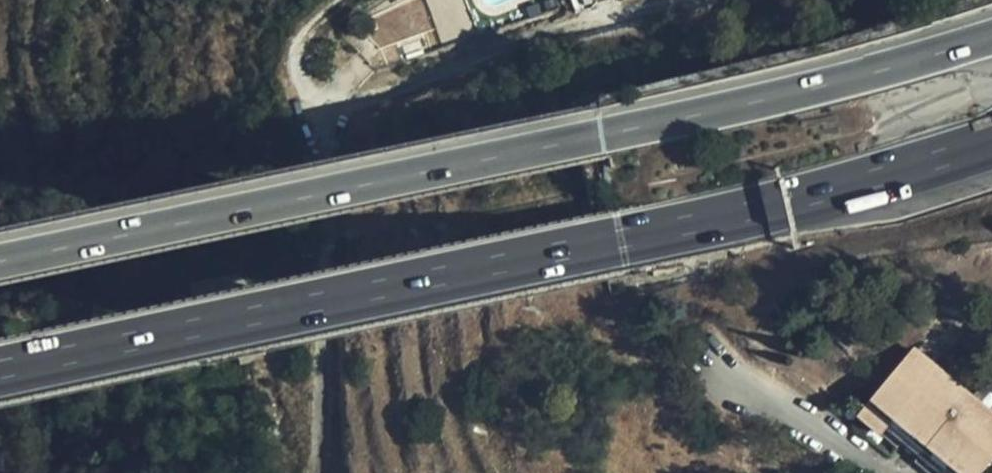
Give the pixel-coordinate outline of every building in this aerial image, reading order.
[(991,463),(991,407),(916,345),(874,397),(862,412),(901,444),(907,437),(923,451),(918,459),(935,472),(984,472),(991,463)]
